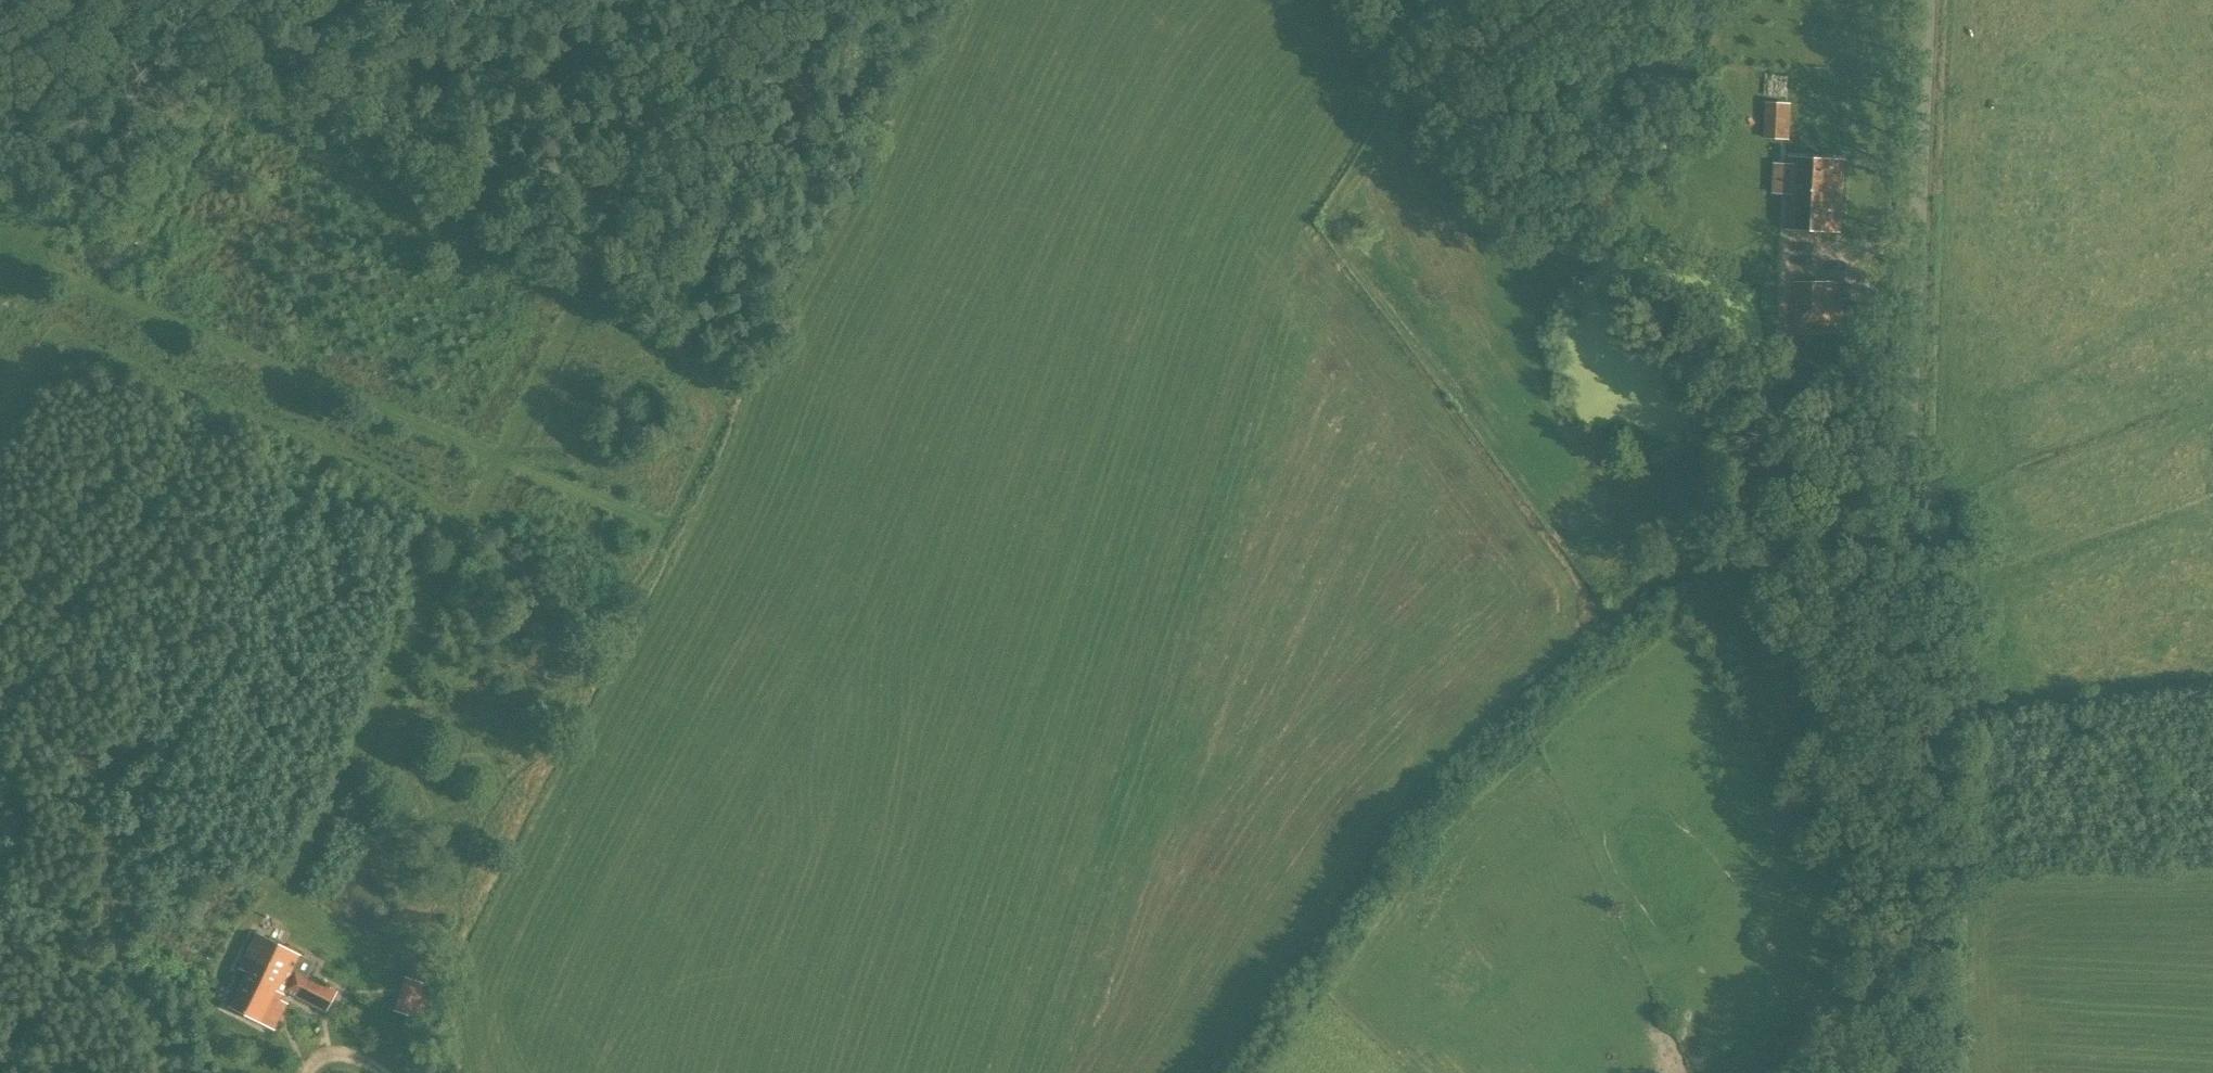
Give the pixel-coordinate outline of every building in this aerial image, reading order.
[(1764,139),(1790,140),(1791,104),(1765,103),(1764,139)] [(1790,157),(1786,228),(1837,231),(1841,160),(1790,157)] [(1796,335),(1834,336),(1835,281),(1797,280),(1796,335)] [(283,992),(327,1014),(339,992),(294,970),(300,957),(255,935),(239,969),(246,972),(229,1007),(260,1022),(275,991),(282,994),(283,992)] [(417,958),(397,1007),(426,1019),(446,970),(417,958)]
